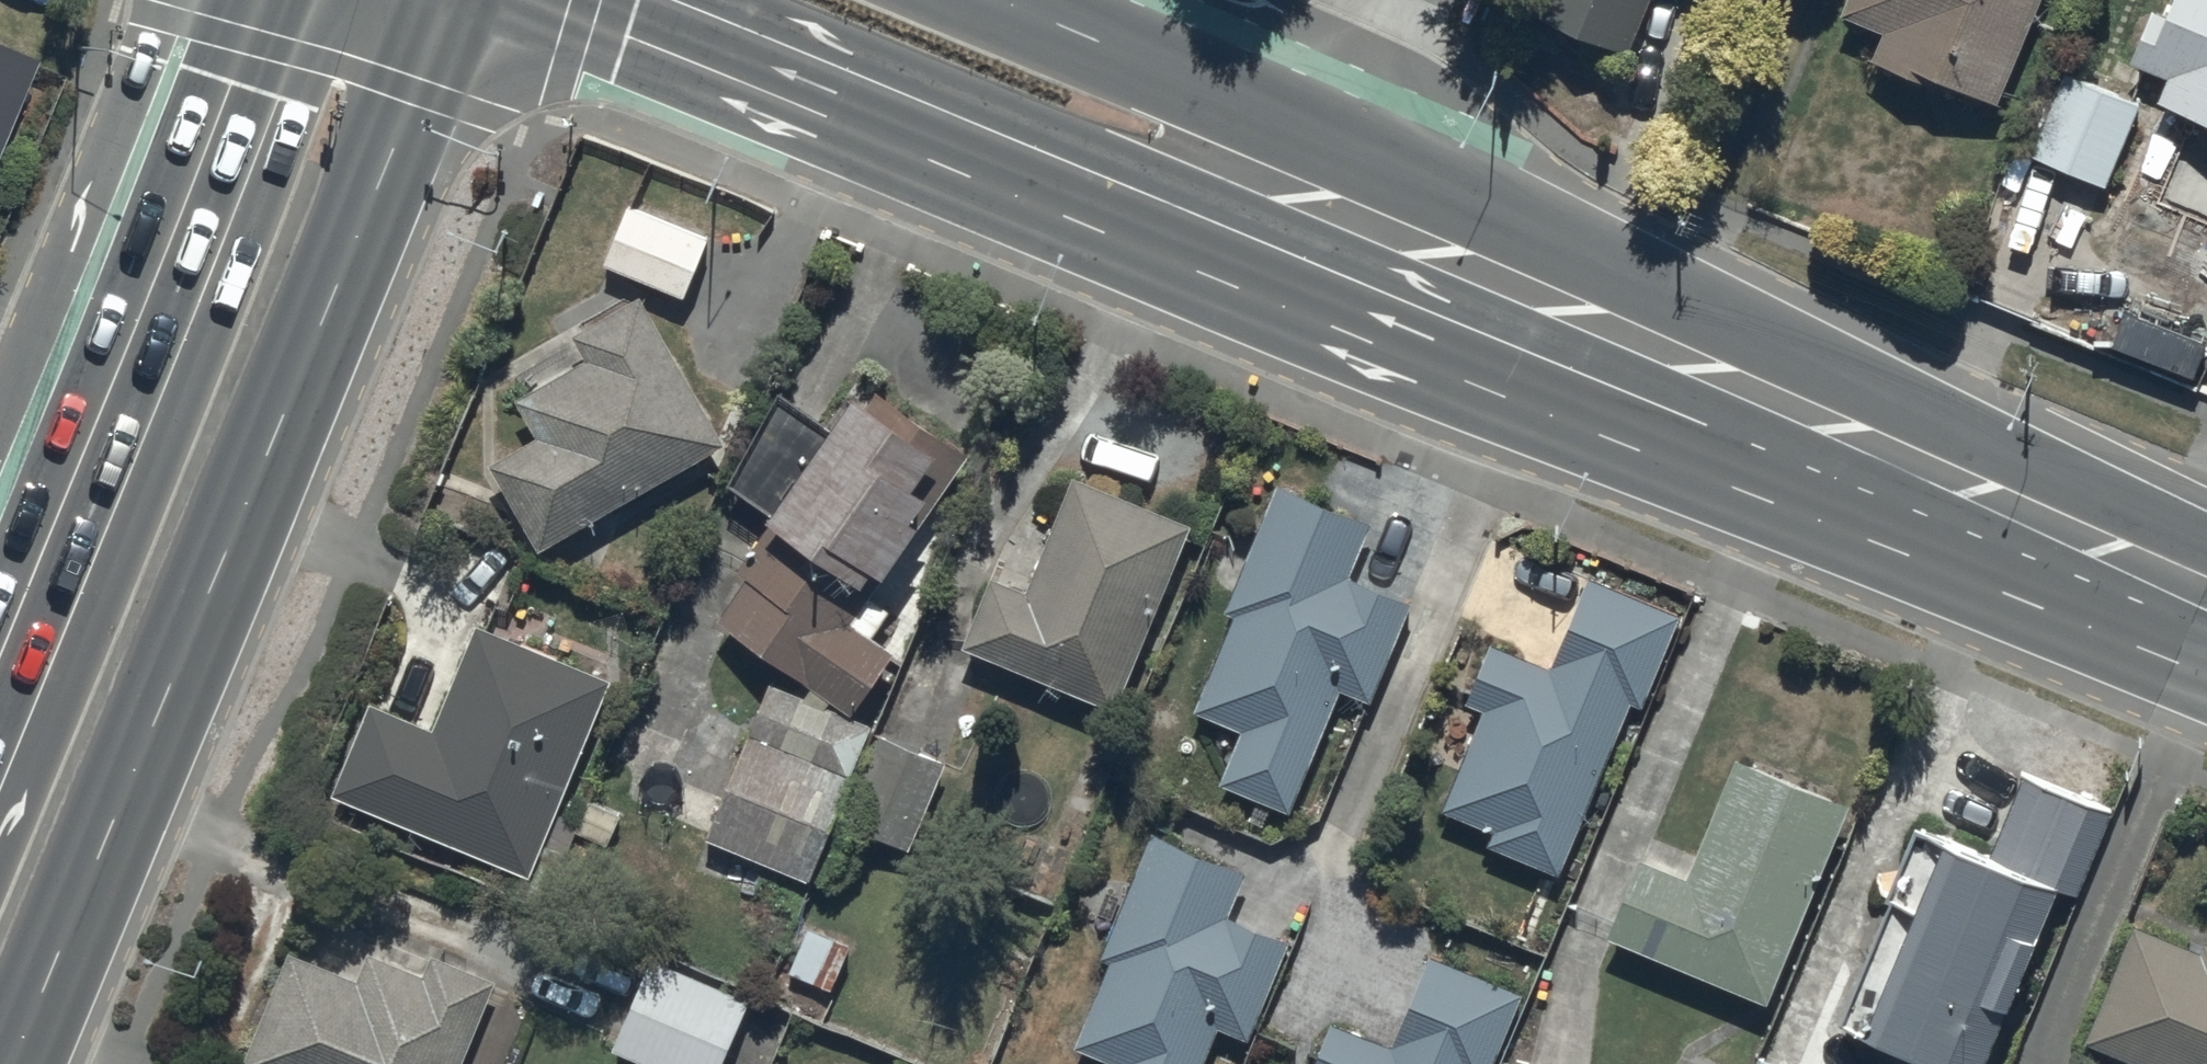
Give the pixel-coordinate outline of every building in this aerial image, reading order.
[(1628,43),(1645,0),(1523,0),(1628,43)] [(1869,51),(1940,80),(1943,73),(1996,95),(2035,0),(1841,0),(1838,6),(1880,24),(1869,51)] [(2206,115),(2206,0),(2169,0),(2166,9),(2150,2),(2128,55),(2167,70),(2157,94),(2206,115)] [(0,45),(0,138),(33,58),(0,45)] [(2028,149),(2103,180),(2138,98),(2063,66),(2028,149)] [(627,201),(602,260),(686,296),(712,237),(627,201)] [(640,292),(570,331),(585,359),(514,398),(536,436),(490,461),(537,546),(724,441),(640,292)] [(852,712),(892,648),(847,619),(871,584),(862,577),(873,562),(885,570),(967,453),(863,381),(827,432),(776,397),(722,474),(773,510),(769,517),(772,519),(736,571),(748,579),(719,620),(852,712)] [(1190,521),(1072,476),(1024,593),(991,579),(962,647),(1117,711),(1190,521)] [(1369,522),(1276,484),(1222,611),(1232,616),(1193,712),(1239,731),(1219,780),(1291,809),(1341,687),(1370,699),(1410,600),(1348,574),(1369,522)] [(1679,615),(1588,578),(1549,666),(1492,643),(1468,702),(1485,709),(1443,812),(1490,831),(1485,843),(1559,873),(1627,703),(1641,709),(1679,615)] [(609,679),(476,625),(434,729),(367,701),(330,794),(529,875),(609,679)] [(871,726),(768,681),(706,834),(810,879),(839,813),(908,843),(944,761),(869,729),(871,726)] [(1844,801),(1731,756),(1685,876),(1635,857),(1603,936),(1765,1000),(1844,801)] [(1909,822),(1838,1020),(1947,1063),(1972,1063),(2053,886),(2079,896),(2111,811),(2023,775),(1990,856),(1909,822)] [(1149,832),(1100,956),(1112,962),(1075,1045),(1117,1063),(1204,1063),(1220,1029),(1248,1040),(1288,936),(1228,916),(1246,864),(1149,832)] [(2128,921),(2082,1041),(2139,1063),(2206,1063),(2206,943),(2203,942),(2200,951),(2128,921)] [(850,942),(807,924),(788,970),(831,988),(850,942)] [(431,953),(422,973),(371,951),(358,981),(292,952),(244,1063),(247,1063),(506,1063),(529,1009),(491,992),(496,981),(431,953)] [(650,956),(612,1050),(646,1063),(723,1063),(750,997),(650,956)] [(1430,957),(1391,1044),(1331,1021),(1314,1063),(1490,1063),(1518,991),(1430,957)] [(1754,1056),(1751,1063),(1774,1063),(1754,1056)]
